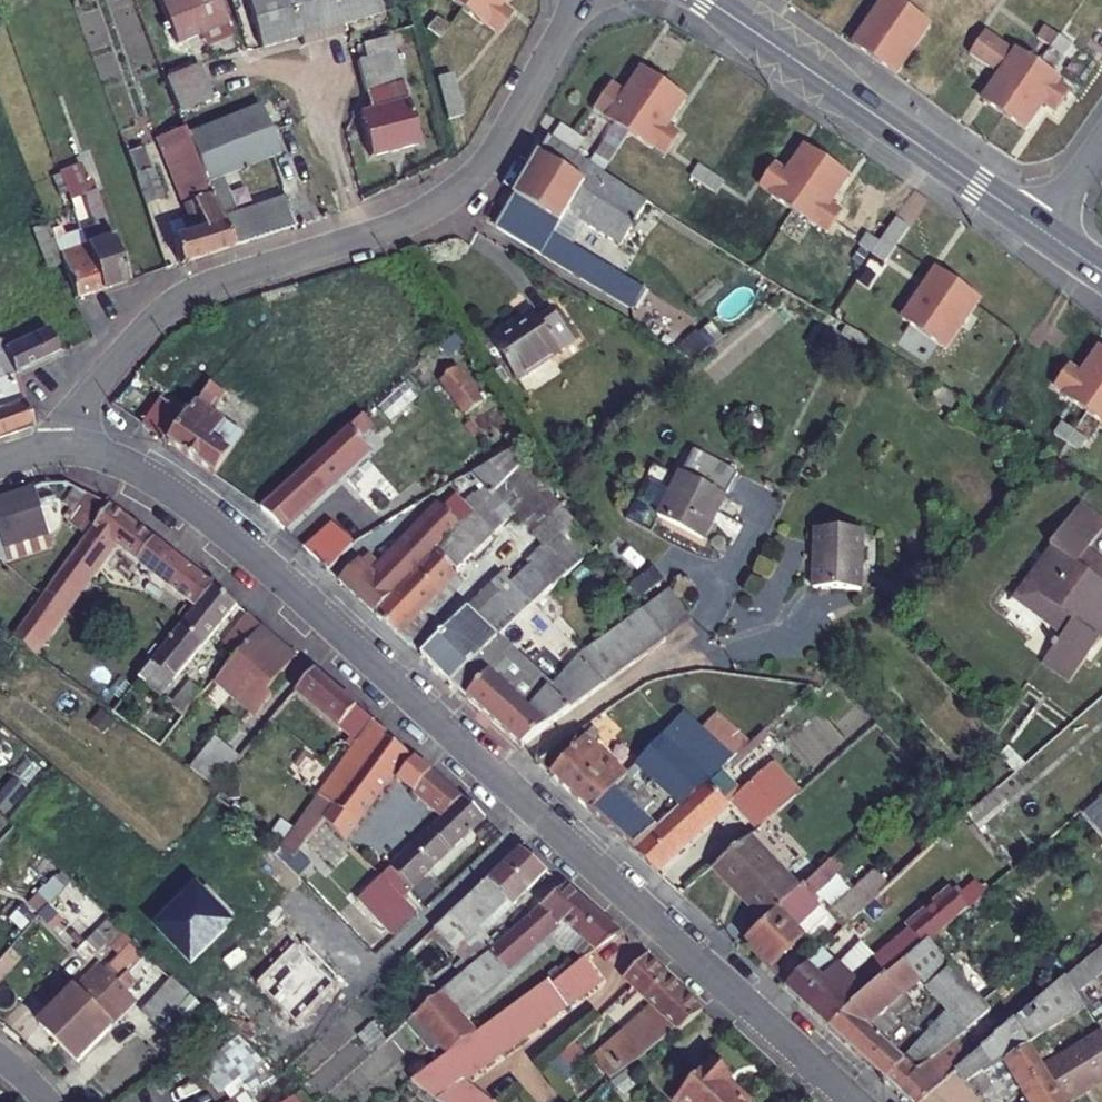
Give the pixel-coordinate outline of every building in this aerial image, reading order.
[(168,16),(178,42),(229,22),(220,0),(162,0),(168,16)] [(268,0),(249,0),(262,47),(283,40),(268,0)] [(283,40),(302,36),(304,45),(324,39),(313,0),(268,0),(283,40)] [(324,39),(344,34),(342,25),(382,14),(378,0),(313,0),(324,39)] [(462,7),(509,46),(526,24),(500,3),(502,0),(468,0),(462,7)] [(904,15),(883,0),(841,0),(840,2),(869,22),(853,46),(873,60),(904,15)] [(873,60),(895,75),(911,51),(940,70),(963,37),(946,25),(937,38),(904,15),(873,60)] [(178,42),(168,16),(160,21),(172,44),(178,42)] [(466,36),(450,22),(436,39),(451,53),(466,36)] [(1041,61),(1057,37),(1048,30),(1030,55),(1041,61)] [(1004,117),(1036,70),(985,34),(970,55),(999,76),(982,101),(1004,117)] [(367,58),(396,51),(392,37),(364,44),(367,58)] [(400,66),(396,51),(367,58),(358,61),(362,76),(400,66)] [(167,78),(173,93),(207,80),(201,65),(167,78)] [(404,84),(400,66),(362,76),(367,94),(404,84)] [(631,131),(663,84),(641,70),(625,94),(610,84),(594,109),(630,133),(631,131)] [(1036,70),(1004,117),(1025,131),(1042,106),(1071,126),(1086,105),(1036,70)] [(213,96),(207,80),(173,93),(179,109),(213,96)] [(408,99),(404,84),(367,94),(370,109),(408,99)] [(663,84),(631,131),(682,167),(697,144),(669,124),(685,100),(663,84)] [(419,143),(408,99),(370,109),(359,111),(370,155),(419,143)] [(261,103),(188,132),(207,180),(219,176),(280,151),(261,103)] [(233,245),(221,216),(207,180),(188,132),(186,127),(170,133),(198,215),(184,221),(187,232),(173,238),(181,262),(233,245)] [(641,281),(669,232),(676,219),(604,172),(548,137),(536,158),(514,195),(501,219),(494,231),(627,306),(641,281)] [(610,164),(617,153),(605,144),(597,156),(610,164)] [(793,211),(826,163),(803,148),(786,172),(756,152),(740,175),(793,211)] [(826,163),(793,211),(844,245),(860,223),(830,203),(847,177),(826,163)] [(139,182),(149,211),(166,205),(156,176),(139,182)] [(233,213),(219,176),(207,180),(221,216),(233,213)] [(233,245),(295,226),(285,196),(233,213),(221,216),(233,245)] [(886,233),(900,213),(886,203),(872,223),(886,233)] [(103,287),(131,278),(104,208),(97,211),(100,223),(82,229),(103,287)] [(897,217),(878,245),(867,237),(861,246),(884,262),(909,225),(897,217)] [(52,260),(67,255),(56,228),(52,218),(38,224),(52,260)] [(56,228),(67,255),(82,294),(103,287),(82,229),(67,236),(63,224),(56,228)] [(924,334),(957,285),(934,270),(916,294),(886,275),(870,298),(924,334)] [(3,283),(0,284),(0,302),(9,298),(3,283)] [(957,285),(924,334),(974,367),(990,345),(961,325),(978,299),(957,285)] [(537,320),(558,353),(573,344),(552,311),(537,320)] [(515,381),(558,353),(537,320),(532,313),(489,340),(515,381)] [(12,374),(58,353),(48,325),(1,344),(12,374)] [(12,374),(1,344),(0,340),(0,380),(12,374)] [(1101,388),(1101,350),(1099,348),(1080,373),(1050,353),(1035,375),(1086,411),(1101,388)] [(476,375),(472,369),(454,379),(475,417),(494,407),(476,375)] [(22,399),(12,374),(0,380),(0,406),(22,399)] [(143,423),(216,473),(233,448),(234,438),(221,428),(227,421),(216,412),(228,394),(213,383),(189,416),(161,399),(143,423)] [(1086,411),(1101,421),(1101,388),(1086,411)] [(394,394),(340,441),(263,508),(285,529),(411,418),(398,404),(401,402),(394,394)] [(22,399),(0,406),(0,436),(32,425),(22,399)] [(1082,418),(1072,432),(1056,455),(1064,460),(1090,423),(1082,418)] [(1056,455),(1072,432),(1056,422),(1041,445),(1056,455)] [(701,535),(733,473),(688,450),(656,512),(701,535)] [(508,458),(481,473),(487,486),(468,507),(461,500),(449,512),(446,510),(414,542),(410,538),(406,543),(409,547),(386,569),(373,556),(369,560),(367,558),(359,565),(358,563),(340,581),(377,615),(520,477),(508,458)] [(565,517),(569,513),(548,484),(533,464),(529,468),(520,477),(377,615),(387,625),(411,644),(438,616),(426,604),(517,512),(540,541),(565,517)] [(0,500),(0,550),(37,537),(21,492),(0,500)] [(83,531),(104,503),(89,495),(69,521),(83,531)] [(1065,684),(1098,642),(1092,637),(1101,623),(1101,570),(1083,556),(1101,531),(1101,521),(1078,504),(989,626),(1065,684)] [(195,609),(210,587),(109,505),(41,597),(11,637),(36,656),(114,547),(168,588),(195,609)] [(565,517),(540,541),(545,548),(529,563),(532,566),(527,570),(550,598),(596,558),(601,555),(578,524),(569,513),(565,517)] [(330,572),(360,543),(343,525),(311,554),(330,572)] [(857,589),(861,530),(814,527),(811,585),(857,589)] [(528,617),(550,598),(527,570),(510,586),(506,589),(528,617)] [(506,589),(510,586),(504,577),(464,615),(422,654),(452,681),(528,617),(506,589)] [(195,609),(168,588),(157,601),(184,623),(195,609)] [(671,588),(643,610),(542,699),(535,692),(540,688),(513,656),(563,613),(550,598),(528,617),(452,681),(521,748),(649,649),(665,638),(663,634),(690,615),(671,588)] [(186,718),(205,696),(183,677),(236,609),(213,590),(197,610),(195,609),(184,623),(140,681),(186,718)] [(261,629),(247,618),(225,644),(238,656),(261,629)] [(232,664),(216,682),(219,685),(179,732),(199,748),(239,701),(259,718),(275,699),(269,694),(296,658),(261,629),(238,656),(232,664)] [(352,740),(348,745),(356,751),(359,748),(372,760),(386,740),(388,736),(314,673),(297,692),(352,740)] [(731,760),(699,728),(682,711),(636,764),(680,807),(707,782),(731,760)] [(731,760),(747,745),(716,712),(699,728),(731,760)] [(593,813),(626,776),(590,740),(599,730),(596,727),(577,746),(568,738),(537,763),(543,769),(567,790),(593,813)] [(218,740),(194,770),(217,789),(242,759),(218,740)] [(386,740),(372,760),(339,806),(328,822),(350,843),(408,757),(386,740)] [(356,751),(324,795),(339,806),(372,760),(359,748),(356,751)] [(447,816),(463,800),(459,796),(416,760),(403,780),(447,816)] [(634,851),(656,830),(641,815),(652,802),(626,776),(593,813),(634,851)] [(762,830),(781,810),(755,780),(733,799),(762,830)] [(680,807),(656,830),(634,851),(656,871),(728,804),(707,782),(680,807)] [(301,860),(328,822),(339,806),(324,795),(285,848),(301,860)] [(441,822),(429,833),(450,855),(486,821),(463,800),(447,816),(441,822)] [(792,821),(782,812),(762,830),(771,840),(792,821)] [(429,833),(441,822),(434,814),(411,835),(419,843),(429,833)] [(713,863),(716,867),(737,851),(755,836),(749,830),(713,863)] [(450,855),(429,833),(419,843),(392,870),(412,892),(450,855)] [(419,843),(411,835),(375,869),(383,878),(392,870),(419,843)] [(737,851),(716,867),(718,868),(765,920),(777,909),(788,898),(801,886),(755,836),(737,851)] [(432,929),(435,932),(454,952),(468,940),(470,940),(509,903),(514,908),(551,873),(523,849),(519,848),(432,929)] [(765,920),(745,939),(771,968),(826,918),(816,907),(819,904),(811,896),(840,870),(830,859),(801,886),(788,898),(777,909),(765,920)] [(392,870),(383,878),(359,901),(395,939),(419,915),(405,899),(412,892),(392,870)] [(154,933),(190,968),(233,923),(197,888),(154,933)] [(599,952),(622,935),(620,934),(567,888),(416,1019),(450,1060),(458,1053),(478,1037),(461,1016),(567,928),(599,952)] [(847,928),(874,903),(860,888),(853,896),(834,914),(847,928)] [(827,1028),(925,942),(966,906),(951,890),(850,979),(837,964),(820,979),(808,965),(783,989),(827,1028)] [(97,952),(119,929),(110,921),(88,944),(97,952)] [(119,955),(131,966),(144,952),(132,941),(119,955)] [(925,942),(827,1028),(885,1082),(902,1067),(892,1057),(910,1040),(900,1027),(932,998),(966,1036),(989,1017),(925,942)] [(825,949),(808,965),(820,979),(837,964),(825,949)] [(695,1007),(646,960),(624,979),(649,1007),(595,1064),(611,1081),(647,1059),(675,1033),(677,1036),(703,1015),(695,1007)] [(586,963),(553,988),(548,982),(478,1037),(458,1053),(450,1060),(414,1089),(432,1101),(486,1101),(470,1090),(481,1082),(537,1038),(602,986),(586,963)] [(41,1022),(59,1041),(118,983),(126,973),(119,965),(109,975),(99,965),(41,1022)] [(1083,1005),(1066,980),(1013,1025),(1011,1026),(1026,1048),(1083,1005)] [(118,983),(59,1041),(78,1061),(112,1027),(106,1021),(117,1010),(112,1005),(126,991),(118,983)] [(1026,1048),(1011,1026),(979,1055),(924,1101),(998,1101),(990,1069),(998,1064),(1025,1101),(1063,1101),(1039,1066),(1026,1048)] [(1063,1101),(1101,1079),(1101,1031),(1100,1028),(1039,1066),(1063,1101)] [(979,1055),(964,1038),(917,1079),(898,1094),(907,1101),(924,1101),(979,1055)] [(200,1070),(219,1095),(257,1067),(238,1042),(200,1070)] [(675,1101),(738,1101),(725,1090),(729,1085),(709,1066),(675,1101)] [(898,1094),(917,1079),(902,1067),(885,1082),(898,1094)]
